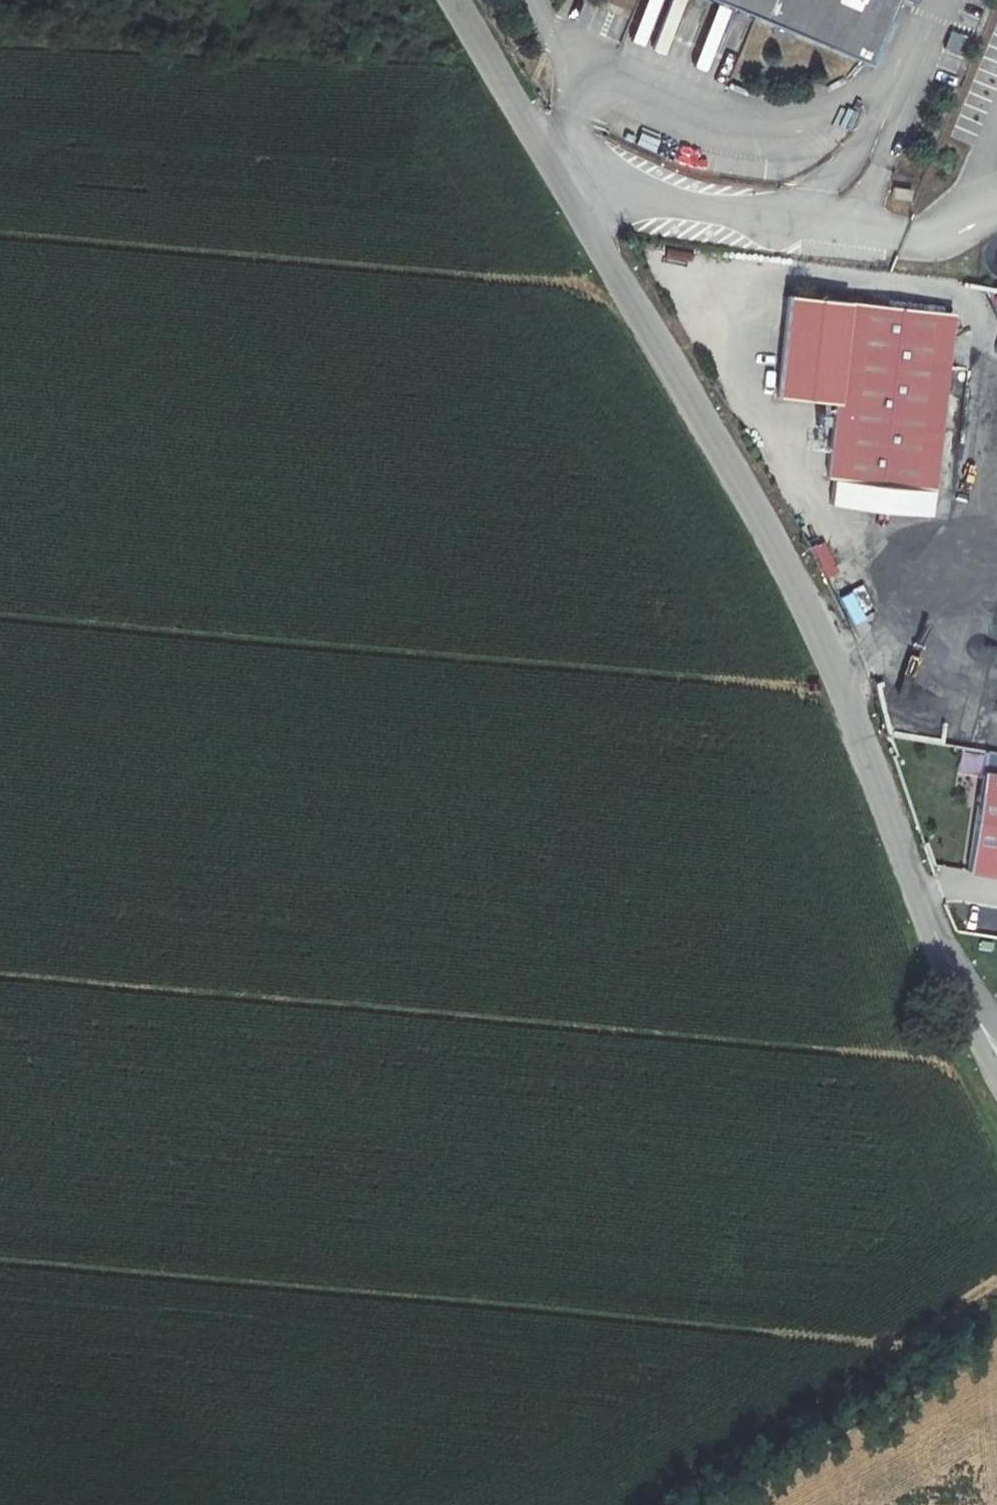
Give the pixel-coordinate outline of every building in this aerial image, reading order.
[(964,304),(786,286),(774,389),(832,393),(824,477),(942,491),(964,304)] [(825,542),(810,549),(824,580),(840,573),(825,542)]
